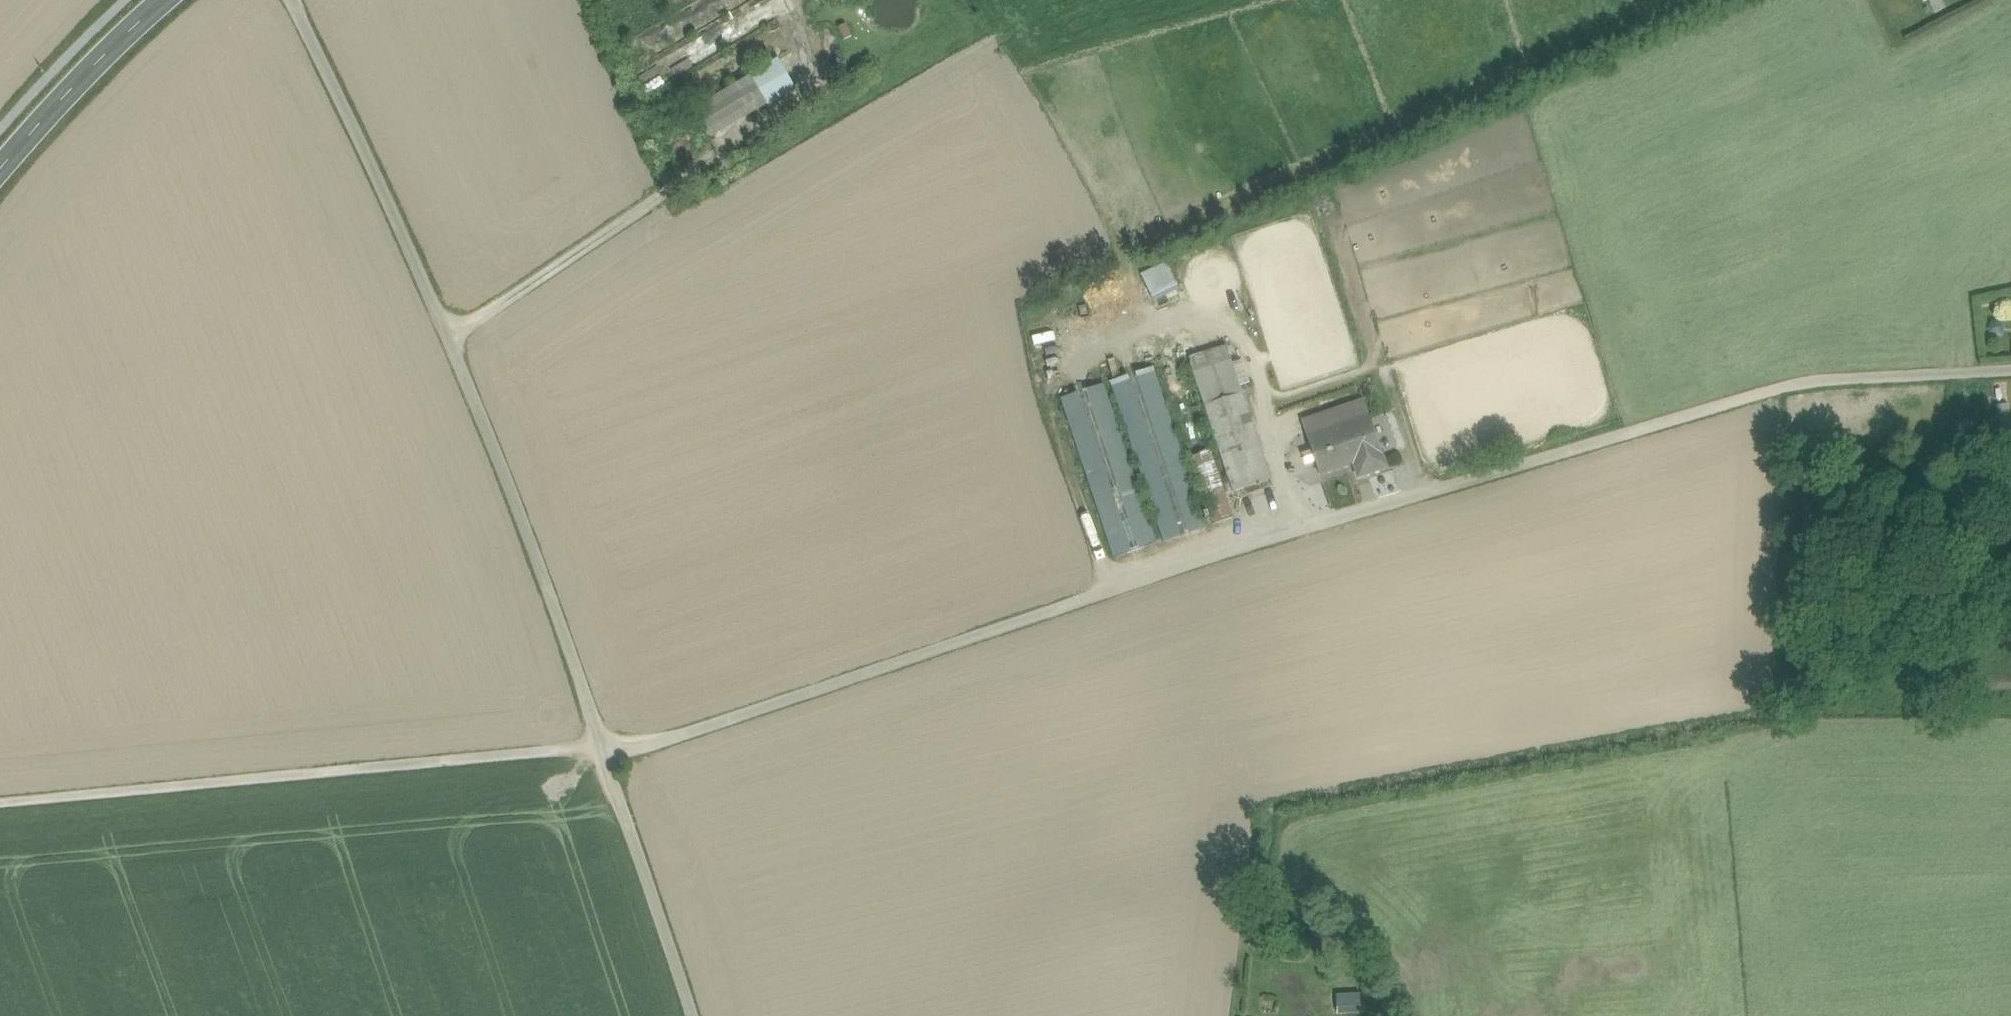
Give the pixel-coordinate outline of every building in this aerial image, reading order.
[(624,37),(640,66),(765,0),(695,0),(624,37)] [(640,66),(654,93),(782,25),(769,0),(765,0),(640,66)] [(1938,12),(1946,8),(1942,0),(1931,0),(1938,12)] [(777,61),(693,110),(708,137),(793,88),(777,61)] [(1171,262),(1143,275),(1152,296),(1180,284),(1171,262)] [(1230,355),(1193,368),(1211,424),(1248,412),(1230,355)] [(1233,518),(1182,365),(1161,372),(1213,525),(1233,518)] [(1200,505),(1154,368),(1110,382),(1156,519),(1164,542),(1207,528),(1199,505),(1200,505)] [(1158,544),(1104,384),(1060,399),(1114,559),(1158,544)] [(1301,418),(1308,438),(1369,417),(1363,397),(1301,418)] [(1248,412),(1211,424),(1233,492),(1271,480),(1248,412)] [(2004,432),(2003,412),(1988,413),(1989,442),(2010,441),(2010,432),(2004,432)] [(1369,417),(1308,438),(1320,475),(1364,460),(1368,474),(1386,468),(1382,454),(1369,417)] [(1357,988),(1337,989),(1338,1011),(1364,1009),(1363,994),(1357,994),(1357,988)]
